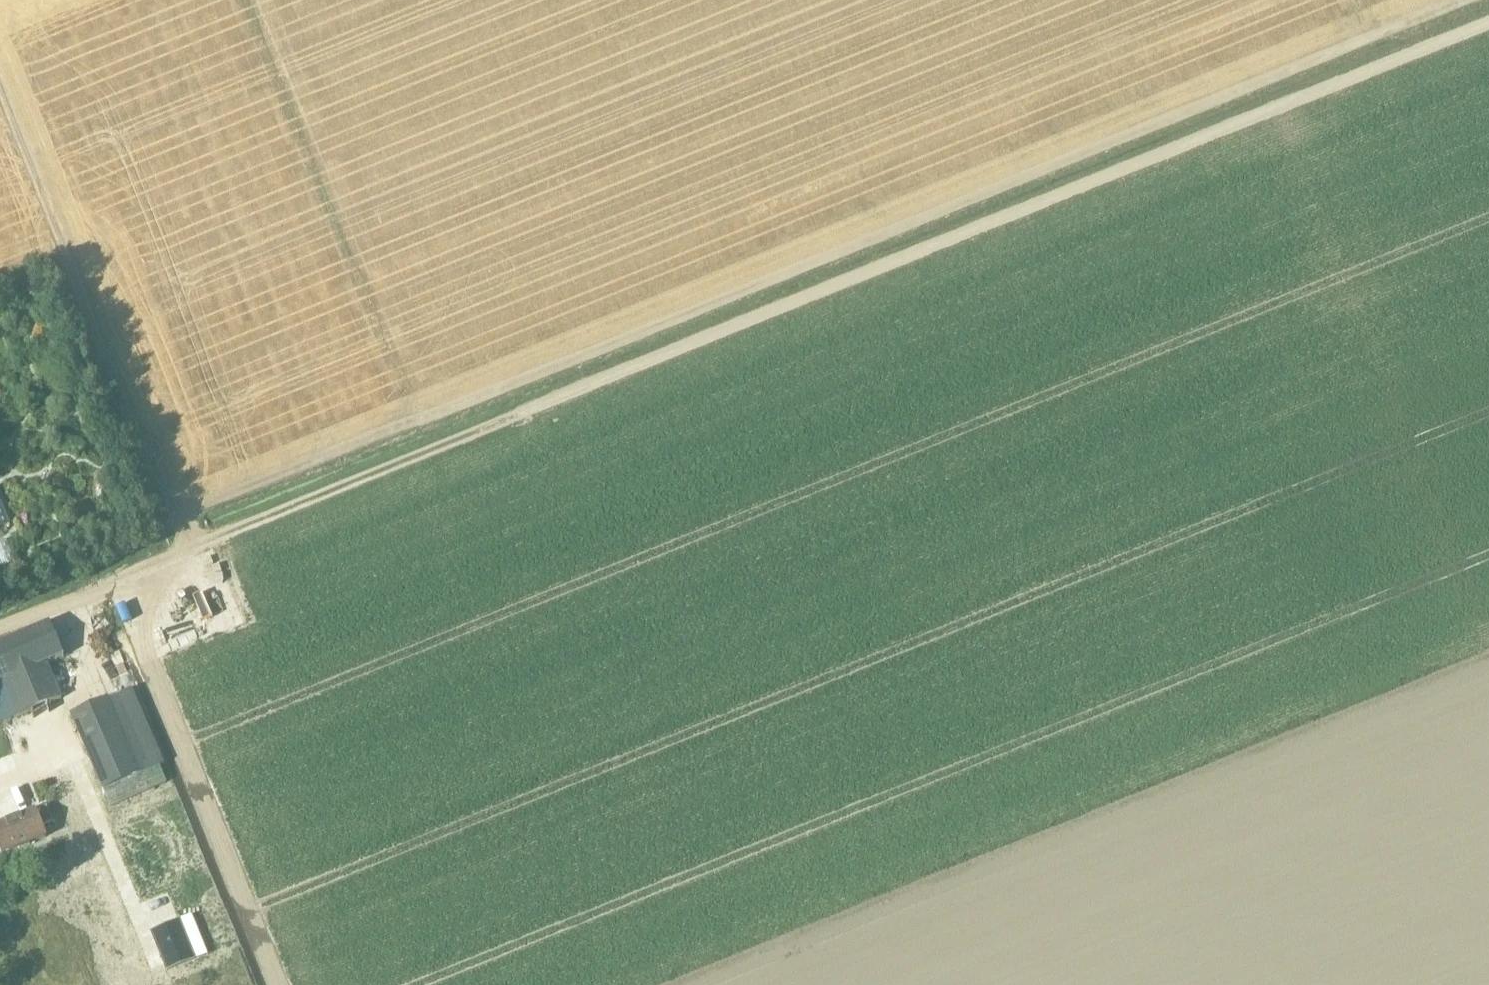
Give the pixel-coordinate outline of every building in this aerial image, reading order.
[(9,523),(0,502),(0,527),(9,523)] [(46,664),(63,657),(49,622),(0,643),(0,723),(17,716),(61,698),(46,664)] [(109,805),(165,781),(158,765),(164,762),(132,689),(70,716),(102,790),(109,805)] [(52,822),(46,806),(35,811),(35,810),(0,824),(0,851),(1,854),(45,836),(41,826),(52,822)] [(178,916),(150,927),(165,963),(193,952),(178,916)]
